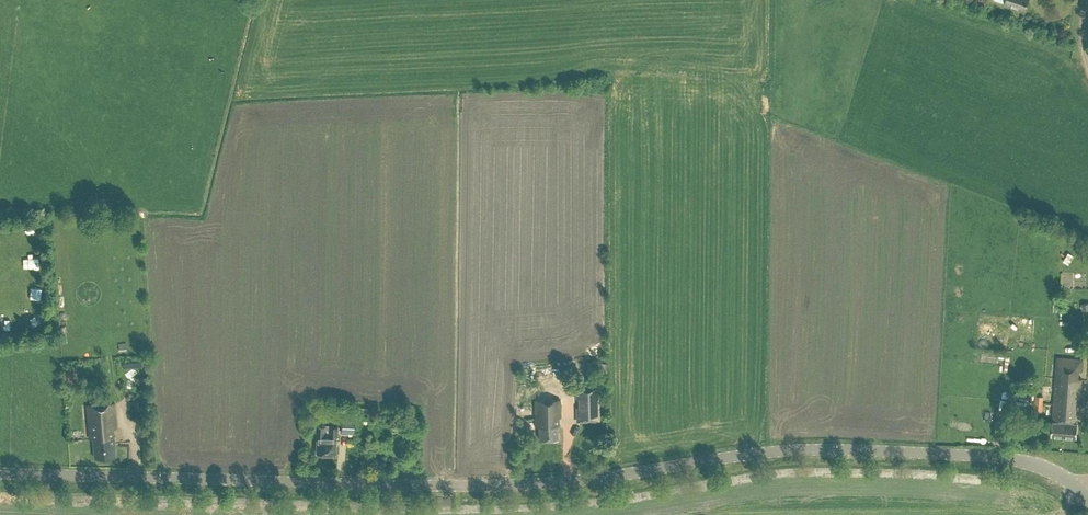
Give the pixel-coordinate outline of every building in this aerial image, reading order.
[(1005,2),(1026,9),(1029,0),(999,0),(1005,2)] [(119,343),(120,350),(127,349),(126,342),(119,343)] [(1082,370),(1083,359),(1059,357),(1053,435),(1076,437),(1078,413),(1076,413),(1076,405),(1079,405),(1081,379),(1079,379),(1080,370),(1082,370)] [(597,383),(577,384),(578,419),(598,419),(597,383)] [(1044,395),(1037,395),(1035,395),(1034,410),(1043,411),(1044,395)] [(557,437),(557,415),(560,415),(560,398),(535,398),(535,425),(539,425),(539,437),(557,437)] [(114,401),(86,404),(89,437),(93,437),(94,456),(115,454),(113,428),(116,427),(114,401)] [(519,412),(521,444),(534,444),(533,412),(519,412)] [(341,418),(341,432),(354,432),(354,418),(341,418)] [(329,427),(325,426),(325,424),(316,424),(316,436),(317,436),(317,451),(336,452),(336,436),(338,436),(338,425),(329,425),(329,427)]
